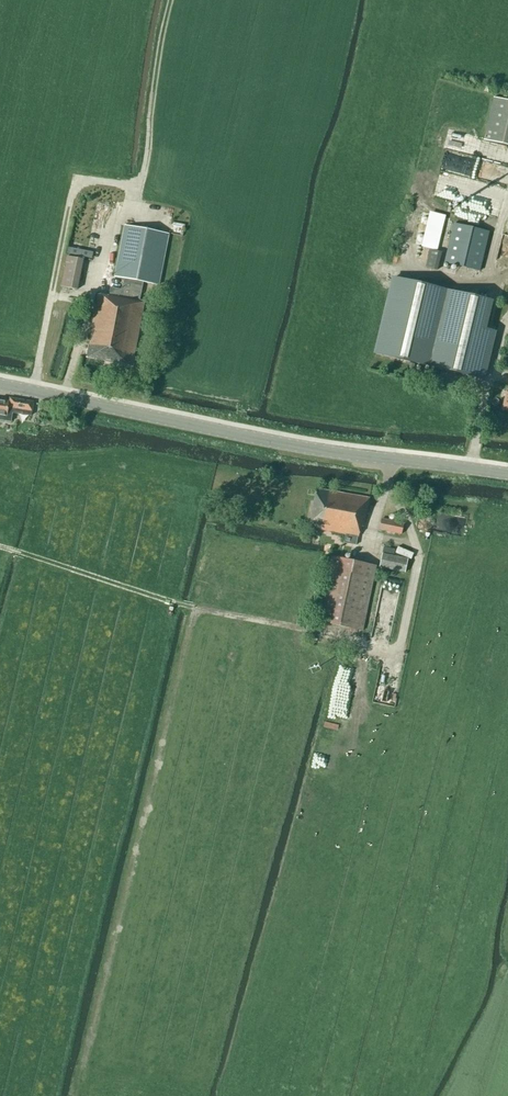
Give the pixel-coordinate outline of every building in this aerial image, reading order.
[(493,97),(483,140),(507,146),(507,101),(493,97)] [(444,168),(482,175),(485,157),(447,151),(444,168)] [(432,211),(424,246),(440,249),(448,214),(432,211)] [(444,262),(479,271),(488,233),(453,224),(444,262)] [(125,278),(122,290),(110,287),(108,296),(98,294),(93,323),(86,357),(131,366),(144,301),(139,300),(143,282),(159,285),(169,235),(125,226),(115,276),(125,278)] [(426,266),(438,269),(442,251),(430,248),(426,266)] [(83,259),(66,256),(60,286),(77,289),(83,259)] [(432,280),(395,271),(375,353),(390,357),(390,359),(409,364),(410,361),(482,379),(493,331),(481,328),(488,300),(430,287),(432,280)] [(5,421),(6,421),(10,421),(11,412),(31,416),(33,402),(10,398),(9,400),(5,421)] [(5,421),(9,400),(0,399),(0,420),(5,421)] [(363,527),(369,498),(316,489),(309,526),(321,528),(320,530),(345,534),(344,543),(356,545),(357,536),(358,536),(361,526),(363,527)] [(379,529),(401,534),(403,523),(381,519),(379,529)] [(382,553),(393,555),(395,549),(383,547),(382,553)] [(408,559),(382,554),(379,567),(405,572),(408,559)] [(376,566),(330,556),(317,621),(362,630),(376,566)]
